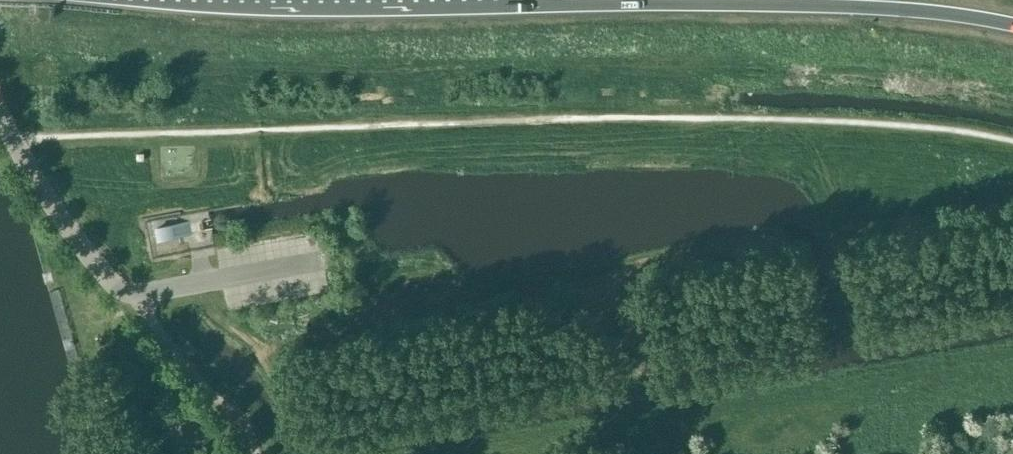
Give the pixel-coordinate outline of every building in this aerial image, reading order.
[(154,228),(156,241),(193,235),(189,221),(154,228)]
